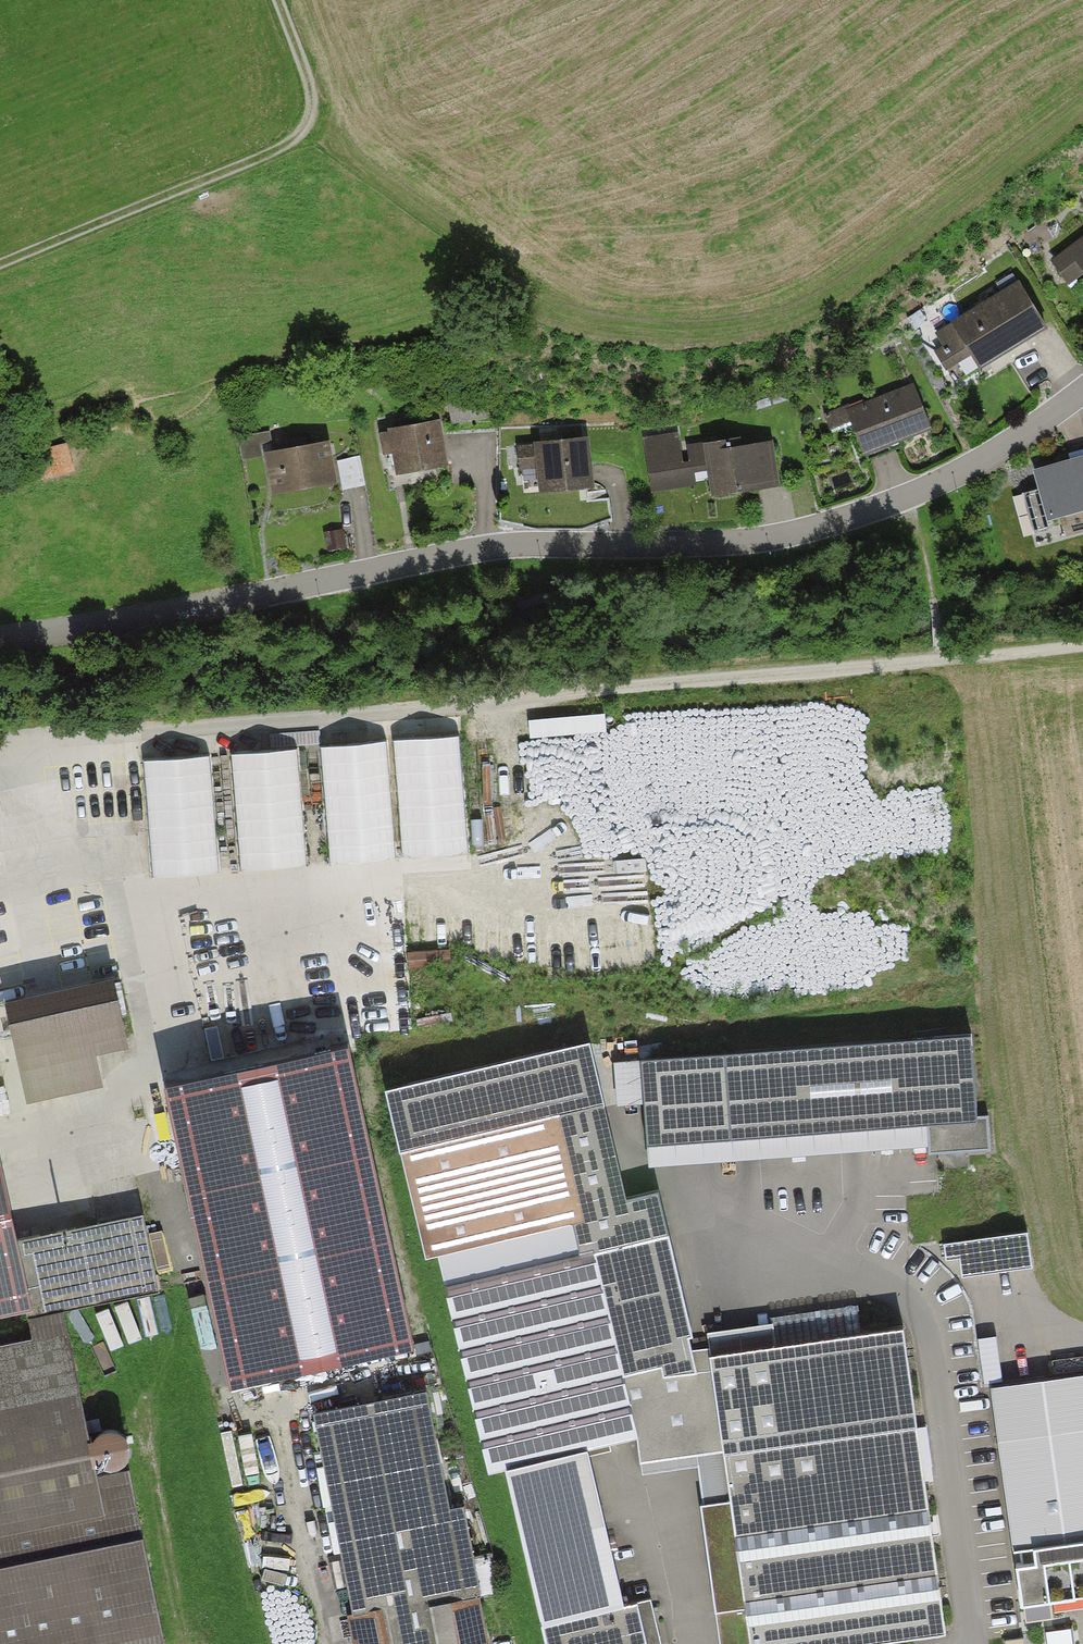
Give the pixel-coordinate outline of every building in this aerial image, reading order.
[(1053,261),(1066,279),(1082,267),(1082,239),(1053,261)] [(1044,324),(1019,283),(938,334),(946,347),(936,353),(945,368),(971,352),(979,365),(1044,324)] [(848,405),(824,414),(830,427),(852,419),(865,450),(927,426),(912,386),(850,411),(848,405)] [(443,461),(436,423),(382,432),(385,453),(397,451),(400,468),(443,461)] [(778,481),(772,441),(728,448),(726,437),(697,442),(699,454),(685,456),(681,433),(644,439),(652,491),(703,483),(705,493),(778,481)] [(257,434),(241,437),(244,456),(261,454),(257,434)] [(77,465),(69,440),(39,449),(47,475),(77,465)] [(587,482),(583,441),(519,448),(521,467),(543,465),(545,486),(587,482)] [(332,481),(325,442),(268,452),(275,491),(332,481)] [(363,454),(339,456),(342,487),(366,485),(363,454)] [(1036,471),(1049,516),(1082,506),(1082,458),(1036,471)] [(1016,496),(1027,533),(1049,527),(1038,490),(1016,496)] [(344,546),(341,529),(325,533),(328,549),(344,546)] [(459,738),(394,743),(404,859),(468,854),(459,738)] [(387,744),(322,749),(331,865),(396,860),(387,744)] [(297,751),(232,756),(242,872),(306,867),(297,751)] [(210,757),(145,762),(155,878),(219,873),(210,757)] [(113,972),(5,996),(27,1097),(103,1080),(97,1047),(128,1040),(113,972)] [(973,1030),(640,1056),(644,1101),(647,1143),(926,1122),(928,1143),(929,1152),(991,1148),(989,1113),(977,1113),(973,1030)] [(412,1344),(343,1043),(201,1075),(159,1085),(228,1386),(412,1344)] [(947,1633),(904,1322),(710,1349),(709,1345),(692,1348),(689,1334),(693,1334),(658,1188),(618,1199),(597,1105),(582,1107),(567,1044),(384,1089),(426,1256),(437,1254),(488,1470),(506,1467),(545,1643),(662,1643),(651,1597),(625,1603),(590,1455),(612,1450),(610,1442),(637,1435),(642,1472),(697,1464),(703,1500),(700,1501),(720,1643),(864,1643),(947,1633)] [(644,1101),(640,1056),(613,1058),(617,1103),(644,1101)] [(926,1122),(647,1143),(649,1163),(928,1143),(926,1122)] [(0,1161),(0,1313),(26,1307),(15,1237),(0,1161)] [(160,1290),(142,1211),(15,1237),(26,1307),(33,1335),(69,1328),(65,1309),(160,1290)] [(1033,1265),(1028,1231),(943,1243),(946,1259),(959,1258),(961,1275),(1033,1265)] [(130,1469),(98,1476),(69,1328),(33,1335),(0,1342),(0,1643),(166,1643),(130,1469)] [(991,1385),(1021,1603),(1082,1594),(1082,1371),(991,1385)] [(314,1409),(353,1611),(347,1612),(353,1642),(357,1641),(357,1643),(439,1643),(431,1602),(482,1593),(464,1501),(448,1504),(426,1388),(314,1409)] [(431,1602),(439,1643),(479,1643),(489,1642),(482,1593),(431,1602)]
